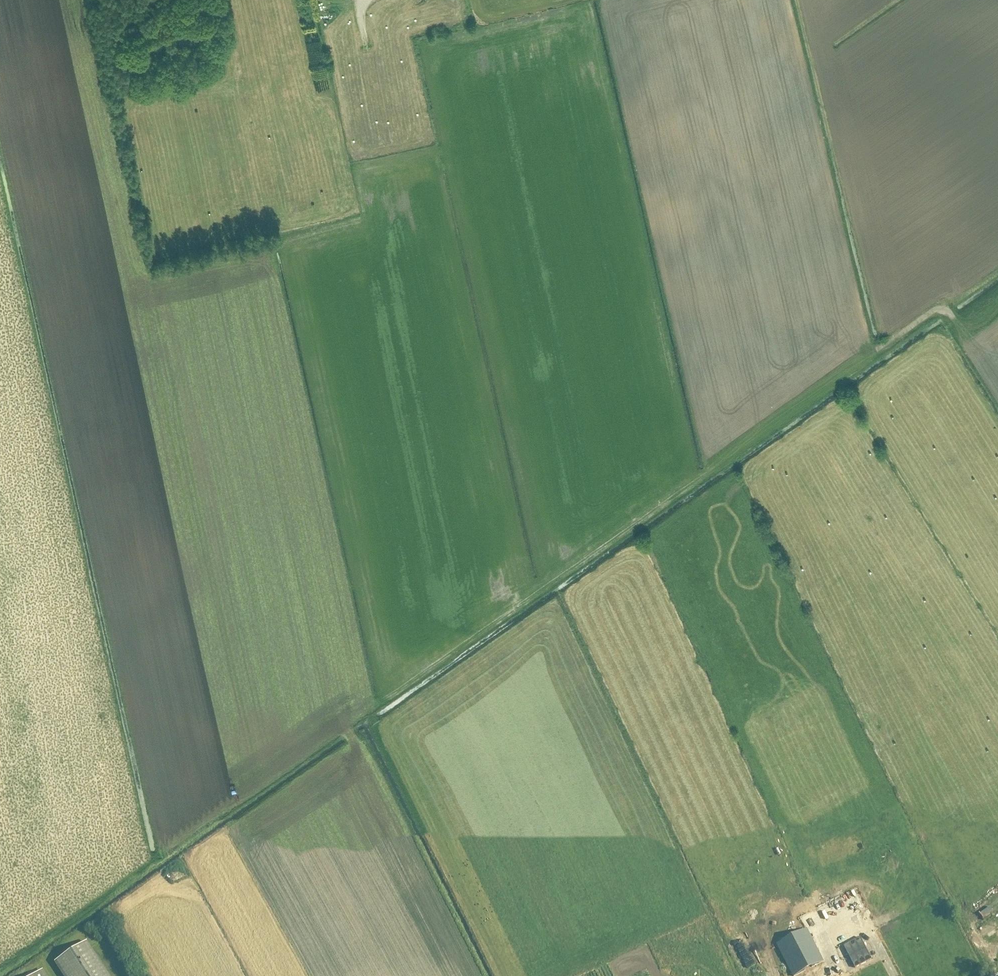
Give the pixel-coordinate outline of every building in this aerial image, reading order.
[(822,962),(806,930),(777,945),(792,975),(796,975),(822,962)] [(860,938),(843,946),(843,947),(854,969),(871,960),(860,938)] [(54,962),(63,975),(107,975),(85,942),(54,962)]
